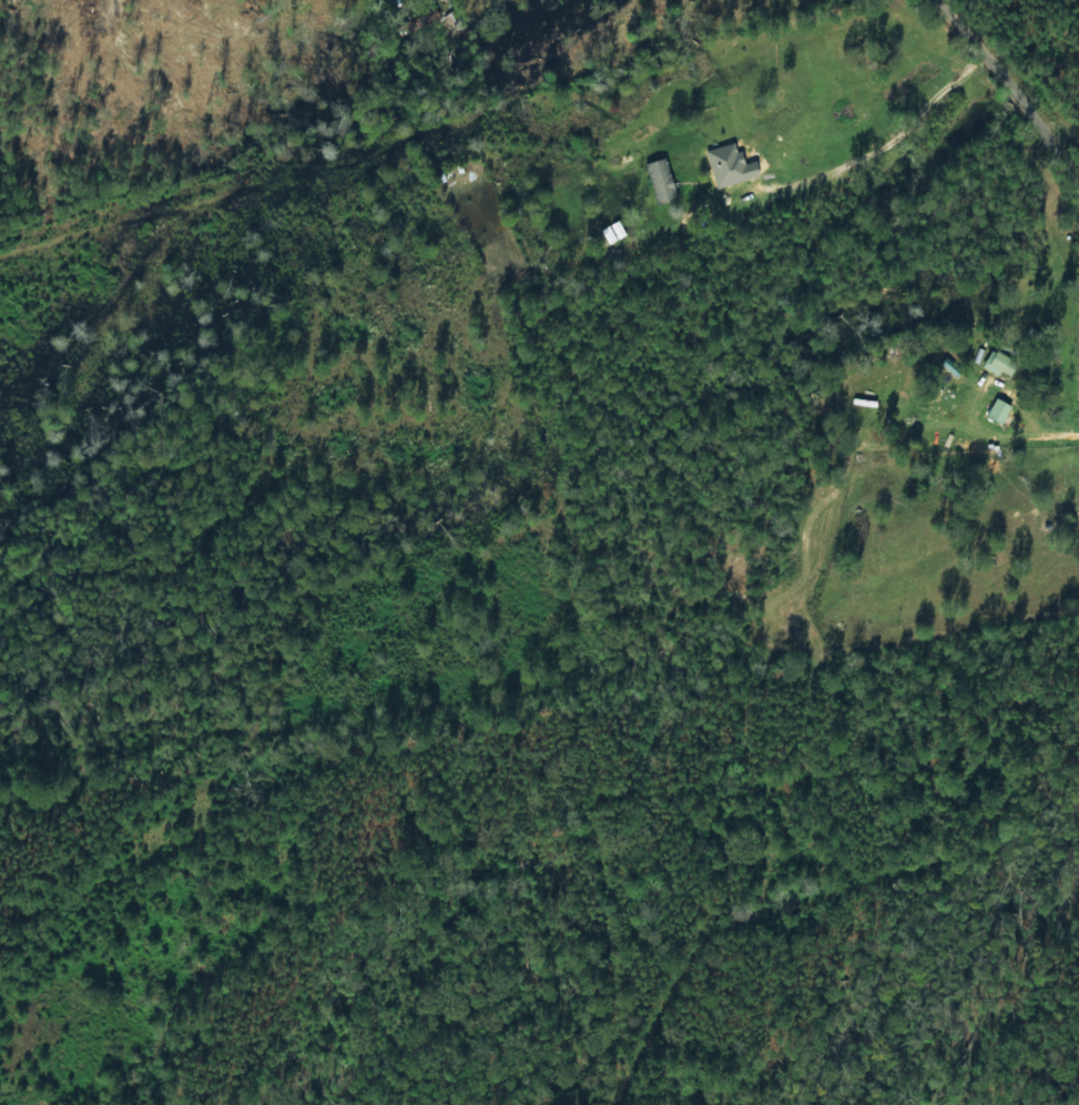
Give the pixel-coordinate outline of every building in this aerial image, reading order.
[(657,206),(678,201),(667,158),(646,164),(657,206)] [(609,245),(627,236),(619,221),(602,230),(609,245)] [(1012,377),(1019,362),(993,348),(982,368),(999,376),(1002,372),(1012,377)] [(1011,405),(994,399),(987,418),(1004,425),(1011,405)]
